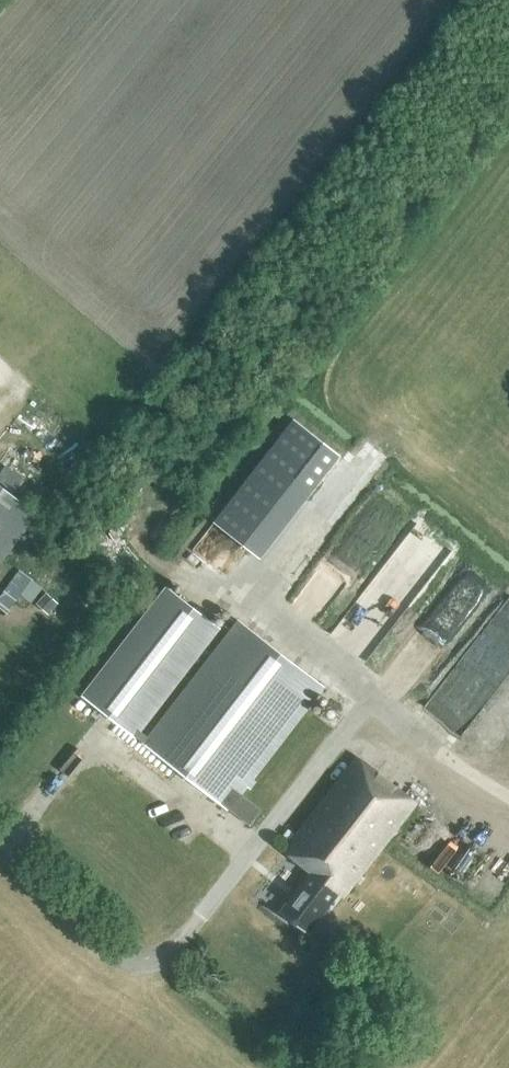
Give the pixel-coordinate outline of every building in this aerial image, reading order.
[(308,497),(340,456),(295,420),(262,462),(297,489),(308,497)] [(38,515),(0,486),(0,563),(38,515)] [(244,528),(233,524),(221,524),(210,528),(200,536),(194,546),(192,558),(194,570),(200,580),(210,588),(221,592),(233,592),(244,588),(254,580),(260,570),(262,558),(260,546),(254,536),(244,528)] [(420,531),(407,547),(431,565),(443,548),(420,531)] [(147,737),(140,732),(219,630),(166,588),(82,696),(136,738),(143,743),(142,743),(248,826),(261,810),(241,793),(323,687),(237,621),(147,737)] [(48,615),(58,604),(47,593),(36,604),(48,615)] [(497,716),(508,727),(508,703),(497,716)] [(342,898),(415,803),(357,758),(284,852),(311,873),(281,913),(307,933),(337,894),(342,898)]
